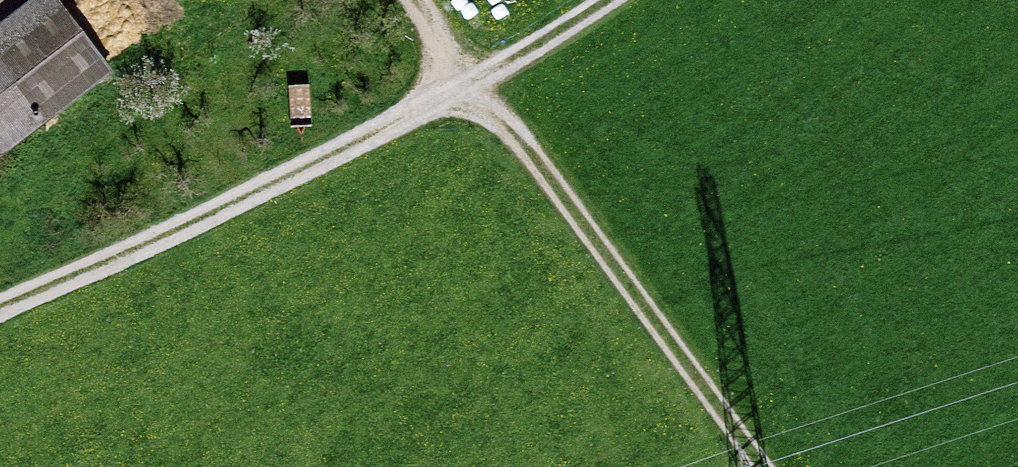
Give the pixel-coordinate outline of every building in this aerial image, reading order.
[(103,83),(47,11),(0,46),(0,162),(103,83)]
